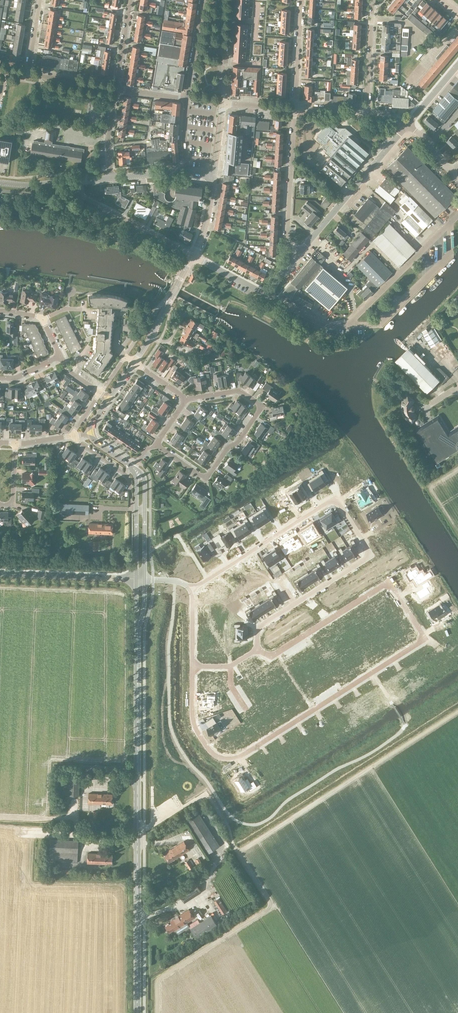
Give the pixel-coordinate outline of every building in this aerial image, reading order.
[(196,2),(190,2),(191,0),(188,0),(188,1),(187,1),(187,4),(188,4),(187,7),(195,9),(196,3),(196,2)] [(400,4),(395,0),(394,0),(391,4),(396,8),(398,6),(402,9),(403,7),(400,4)] [(315,7),(315,3),(315,2),(309,1),(309,9),(315,9),(315,10),(318,10),(318,8),(315,7)] [(424,14),(432,5),(430,3),(429,4),(426,2),(419,11),(424,14)] [(149,6),(149,4),(147,4),(140,3),(139,9),(140,9),(139,11),(150,13),(151,6),(149,6)] [(391,4),(387,8),(392,13),(395,10),(396,11),(398,9),(396,8),(391,4)] [(249,6),(236,5),(236,17),(248,18),(249,6)] [(428,18),(435,9),(433,8),(434,7),(432,5),(424,14),(428,18)] [(318,15),(318,10),(315,10),(315,9),(309,9),(309,16),(314,16),(314,17),(317,18),(318,15)] [(432,21),(440,12),(438,10),(437,11),(435,9),(428,18),(432,21)] [(49,18),(56,19),(58,11),(50,10),(49,18)] [(183,15),(183,16),(186,16),(185,19),(193,21),(194,15),(183,13),(184,11),(181,11),(181,14),(183,15)] [(436,25),(443,16),(441,15),(442,14),(440,12),(432,21),(436,25)] [(22,21),(23,14),(16,13),(15,13),(12,13),(11,15),(15,15),(14,19),(22,21)] [(150,21),(144,20),(145,16),(138,15),(137,21),(146,23),(146,25),(147,25),(149,25),(150,21)] [(317,18),(314,17),(314,16),(309,16),(308,24),(313,24),(313,25),(317,25),(317,23),(317,18)] [(443,16),(436,25),(440,28),(448,19),(446,17),(445,18),(443,16)] [(55,26),(56,19),(49,18),(48,25),(55,26)] [(185,19),(184,19),(183,23),(174,21),(163,19),(162,28),(173,30),(183,32),(191,33),(192,27),(193,21),(185,19)] [(360,24),(354,24),(354,21),(346,20),(346,25),(351,25),(350,27),(350,30),(360,30),(360,24)] [(247,24),(235,24),(234,36),(247,37),(247,24)] [(54,33),(55,26),(48,25),(47,32),(54,33)] [(145,32),(145,29),(136,27),(135,34),(142,35),(144,35),(144,37),(147,38),(147,34),(145,33),(145,32)] [(307,39),(313,39),(313,36),(317,36),(317,34),(313,33),(313,29),(308,29),(308,30),(307,30),(307,32),(308,32),(307,39)] [(162,30),(160,43),(189,47),(190,41),(189,41),(190,35),(191,33),(183,32),(182,34),(162,30)] [(53,40),(54,33),(47,32),(45,39),(53,40)] [(112,43),(113,36),(107,35),(106,38),(103,38),(103,39),(100,39),(99,41),(103,42),(106,42),(112,43)] [(247,37),(234,36),(234,48),(246,49),(247,37)] [(457,50),(457,36),(449,46),(447,44),(435,58),(438,60),(418,83),(425,89),(457,50)] [(52,48),(53,40),(45,39),(44,47),(52,48)] [(313,42),(313,39),(307,39),(307,42),(307,48),(312,48),(312,46),(316,45),(316,43),(313,42)] [(359,49),(359,42),(345,41),(345,42),(349,42),(348,49),(345,49),(345,53),(352,53),(352,50),(352,48),(359,49)] [(159,43),(152,86),(175,90),(180,91),(181,91),(185,69),(185,66),(186,66),(189,47),(160,43),(159,43)] [(253,44),(253,54),(261,55),(261,45),(253,44)] [(98,50),(101,50),(100,57),(100,58),(103,58),(109,59),(111,52),(105,51),(106,47),(99,46),(98,50)] [(141,51),(139,51),(140,47),(133,46),(131,52),(139,54),(141,54),(141,56),(144,57),(144,52),(141,52),(141,51)] [(156,48),(150,47),(146,47),(146,50),(151,51),(150,55),(154,56),(155,51),(156,48)] [(246,49),(234,48),(233,60),(245,61),(246,49)] [(312,52),(312,48),(307,48),(307,49),(306,49),(306,51),(306,58),(312,58),(312,55),(315,55),(316,52),(312,52)] [(358,59),(352,59),(352,54),(345,54),(345,57),(347,57),(347,65),(358,65),(358,59)] [(50,67),(52,56),(46,55),(46,56),(43,55),(41,66),(50,67)] [(59,68),(60,58),(57,58),(57,57),(52,56),(50,67),(59,68)] [(67,70),(69,59),(64,58),(64,59),(60,58),(59,68),(67,70)] [(311,61),(312,58),(306,58),(305,61),(306,61),(305,67),(311,67),(311,65),(315,64),(315,62),(311,61)] [(69,59),(67,70),(76,71),(78,61),(75,60),(69,59)] [(137,64),(138,60),(130,59),(129,65),(136,66),(139,66),(139,68),(139,69),(142,69),(142,65),(137,64)] [(107,74),(108,67),(102,66),(98,66),(97,70),(96,69),(95,75),(103,76),(103,73),(107,74)] [(260,68),(240,67),(232,66),(232,67),(233,67),(232,77),(240,77),(251,78),(251,76),(260,77),(260,68)] [(311,71),(311,67),(305,67),(305,68),(305,70),(305,76),(311,77),(311,74),(314,74),(315,71),(311,71)] [(135,76),(135,72),(128,71),(127,77),(134,79),(134,78),(137,79),(136,81),(137,81),(140,82),(140,77),(137,77),(135,76)] [(259,96),(260,77),(251,76),(251,78),(240,77),(232,77),(232,85),(242,86),(251,86),(252,86),(252,85),(256,85),(255,95),(255,96),(259,96)] [(350,77),(350,76),(347,76),(346,84),(342,83),(341,87),(350,88),(350,83),(357,83),(357,77),(350,77)] [(312,92),(312,89),(315,89),(315,81),(312,81),(312,85),(304,85),(304,91),(312,92)] [(450,90),(449,92),(433,110),(434,111),(432,113),(443,123),(450,115),(449,115),(457,104),(457,100),(455,98),(457,95),(457,81),(453,86),(454,86),(450,90)] [(251,95),(255,95),(256,85),(252,85),(252,86),(251,86),(242,86),(232,85),(231,89),(231,94),(239,94),(247,95),(251,95)] [(392,103),(393,94),(385,94),(385,88),(378,88),(377,102),(392,103)] [(393,89),(393,94),(392,103),(392,106),(408,107),(408,98),(405,97),(405,95),(400,95),(400,90),(393,89)] [(312,92),(304,91),(304,98),(308,98),(308,101),(325,102),(325,100),(330,100),(330,92),(325,92),(325,90),(320,90),(320,91),(315,91),(314,96),(311,96),(312,92)] [(344,96),(343,100),(348,100),(348,101),(355,101),(355,93),(349,93),(349,97),(344,96)] [(153,101),(151,112),(165,113),(171,114),(179,115),(180,103),(156,101),(153,101)] [(171,114),(165,113),(151,112),(150,120),(162,121),(178,123),(179,115),(171,114)] [(443,123),(432,113),(430,116),(429,115),(424,121),(428,124),(427,125),(430,127),(430,126),(434,129),(438,124),(439,125),(442,124),(443,123)] [(251,116),(229,114),(229,123),(239,124),(243,124),(243,125),(255,126),(255,117),(251,116)] [(270,132),(273,132),(273,131),(278,131),(278,127),(281,127),(281,119),(275,118),(275,123),(274,126),(270,126),(270,132)] [(177,134),(178,123),(162,121),(161,130),(156,130),(155,133),(166,134),(177,134)] [(330,157),(321,168),(341,185),(345,179),(348,181),(357,170),(355,168),(368,152),(359,144),(361,141),(345,128),(344,130),(342,129),(340,131),(338,129),(339,128),(332,122),(328,126),(327,125),(318,135),(319,136),(316,139),(323,144),(323,143),(325,144),(322,147),(326,151),(324,152),(330,157)] [(243,125),(243,124),(239,124),(229,123),(228,131),(227,132),(243,133),(245,133),(248,134),(251,134),(254,134),(255,126),(243,125)] [(457,128),(454,131),(455,133),(452,136),(447,141),(453,148),(457,143),(457,142),(455,139),(457,136),(457,128)] [(34,140),(33,143),(33,146),(32,145),(30,153),(81,161),(82,154),(83,154),(84,149),(52,143),(52,142),(53,142),(54,136),(55,136),(56,132),(54,132),(54,130),(46,129),(45,140),(44,142),(34,140)] [(242,148),(243,133),(227,132),(226,147),(242,148)] [(152,147),(146,148),(147,153),(148,163),(152,163),(153,163),(153,161),(169,160),(169,161),(179,160),(177,146),(177,142),(177,140),(177,135),(177,134),(166,134),(165,138),(168,138),(168,140),(160,140),(160,139),(151,139),(151,144),(152,147)] [(0,139),(0,161),(2,162),(8,162),(12,141),(0,139)] [(282,146),(282,140),(276,139),(276,142),(272,142),(272,143),(269,143),(269,147),(272,148),(272,146),(282,146)] [(235,162),(240,163),(241,150),(242,148),(226,147),(226,148),(225,161),(235,162)] [(407,147),(386,168),(434,217),(435,217),(453,199),(456,196),(407,147)] [(133,157),(133,154),(129,154),(129,149),(125,149),(124,150),(124,151),(118,152),(118,153),(118,154),(118,155),(119,155),(119,158),(126,157),(130,157),(133,157)] [(240,163),(235,162),(225,161),(224,173),(247,175),(248,163),(240,163)] [(234,176),(232,176),(224,175),(223,183),(222,183),(232,185),(232,184),(230,184),(231,182),(233,183),(234,176)] [(379,185),(389,193),(395,186),(385,178),(382,181),(379,185)] [(185,225),(184,227),(183,229),(180,236),(185,239),(184,241),(187,243),(188,241),(189,241),(192,234),(188,232),(189,229),(190,226),(191,226),(196,209),(195,209),(196,204),(197,199),(198,200),(202,201),(203,197),(201,197),(202,187),(198,187),(198,185),(196,184),(195,186),(177,184),(177,186),(175,186),(174,194),(176,194),(176,196),(175,198),(174,200),(172,201),(170,201),(168,201),(166,200),(165,198),(164,196),(164,194),(165,193),(161,191),(161,187),(161,186),(160,186),(160,185),(159,185),(159,184),(158,184),(157,184),(153,184),(154,196),(175,207),(180,209),(177,223),(185,225)] [(310,193),(311,184),(307,184),(300,184),(300,193),(310,193)] [(118,195),(121,195),(120,191),(119,192),(118,185),(105,187),(106,194),(118,192),(118,195)] [(395,198),(389,193),(379,185),(375,190),(390,203),(395,198)] [(126,198),(125,200),(121,198),(121,195),(118,195),(118,197),(115,203),(125,208),(129,200),(126,198)] [(408,215),(406,217),(401,222),(415,236),(432,219),(409,197),(399,206),(408,215)] [(354,214),(353,213),(349,217),(373,237),(395,210),(386,202),(380,209),(368,198),(354,214)] [(318,216),(317,215),(320,211),(307,201),(301,208),(309,215),(304,221),(306,223),(305,224),(307,226),(308,225),(310,227),(317,218),(318,219),(319,217),(318,216)] [(35,205),(26,202),(24,208),(33,211),(35,205)] [(145,218),(150,209),(147,208),(137,203),(134,208),(137,209),(135,213),(145,218)] [(160,225),(168,229),(173,218),(168,216),(165,221),(159,218),(156,217),(155,219),(156,219),(154,222),(153,223),(154,223),(160,226),(160,225)] [(389,223),(372,240),(398,266),(415,249),(389,223)] [(346,233),(337,226),(336,228),(335,228),(333,230),(334,231),(333,231),(339,236),(338,238),(340,240),(342,238),(344,240),(348,235),(346,233)] [(276,236),(277,229),(270,229),(270,232),(267,232),(267,233),(264,233),(264,237),(267,237),(267,235),(270,235),(276,236)] [(354,257),(364,244),(369,239),(361,232),(343,253),(351,260),(352,260),(355,258),(354,257)] [(276,249),(276,242),(269,242),(269,245),(265,245),(264,246),(263,246),(263,250),(266,250),(266,249),(276,249)] [(306,255),(313,249),(311,247),(304,253),(306,255)] [(361,295),(365,299),(373,291),(377,287),(392,273),(370,251),(356,265),(370,280),(365,284),(367,286),(362,290),(360,289),(356,294),(359,296),(361,295)] [(347,287),(320,264),(325,257),(321,253),(315,260),(311,257),(290,282),(291,282),(282,292),(290,299),(291,299),(293,294),(297,296),(300,290),(299,289),(301,286),(329,309),(347,287)] [(234,254),(232,257),(230,255),(227,261),(233,264),(236,258),(237,256),(235,255),(234,254)] [(242,261),(236,258),(233,264),(238,267),(242,261)] [(249,262),(244,270),(250,273),(253,267),(250,266),(251,263),(252,260),(248,258),(247,261),(249,262)] [(242,261),(238,267),(244,270),(249,262),(247,261),(246,263),(242,261)] [(262,269),(264,266),(260,264),(259,267),(261,268),(256,276),(262,280),(265,274),(262,272),(263,269),(262,269)] [(261,268),(259,267),(258,266),(256,269),(253,267),(250,273),(256,276),(261,268)] [(28,303),(28,300),(35,301),(36,294),(30,293),(30,292),(22,290),(20,301),(28,303)] [(16,294),(8,293),(8,292),(0,292),(0,303),(8,303),(8,301),(15,301),(16,294)] [(89,369),(89,370),(90,371),(91,372),(92,372),(92,371),(97,375),(112,353),(109,350),(111,347),(109,346),(109,345),(110,345),(110,336),(111,332),(112,319),(113,319),(114,306),(122,306),(122,304),(124,304),(127,299),(124,298),(121,297),(117,296),(114,295),(110,294),(106,294),(100,293),(96,294),(88,295),(90,304),(92,304),(92,305),(95,305),(99,305),(98,319),(98,321),(97,329),(93,328),(93,334),(95,334),(96,334),(95,337),(96,337),(95,350),(84,366),(89,369)] [(308,301),(297,296),(293,294),(291,299),(309,309),(312,302),(308,300),(308,301)] [(41,296),(39,303),(48,305),(48,306),(56,307),(58,297),(50,295),(50,297),(41,296)] [(384,315),(395,303),(393,301),(382,312),(381,310),(377,314),(379,316),(382,313),(384,315)] [(68,321),(68,320),(65,315),(54,320),(57,326),(68,321)] [(188,324),(195,328),(197,325),(202,328),(204,325),(191,318),(188,324)] [(69,322),(70,321),(69,319),(68,320),(68,321),(57,326),(60,331),(71,326),(69,322)] [(17,329),(13,329),(13,323),(7,322),(6,332),(10,332),(10,336),(16,336),(17,329)] [(35,324),(25,323),(23,323),(22,323),(22,331),(21,331),(21,335),(26,332),(25,331),(36,326),(35,324)] [(194,331),(195,328),(188,324),(185,330),(198,336),(199,334),(195,331),(194,331)] [(28,337),(39,331),(36,326),(25,331),(26,332),(28,337)] [(73,331),(73,330),(71,326),(60,331),(62,337),(73,331)] [(432,329),(423,334),(431,347),(440,342),(432,329)] [(74,332),(76,332),(75,330),(73,330),(73,331),(62,337),(65,342),(76,337),(74,332)] [(197,339),(198,336),(185,330),(182,335),(189,339),(191,336),(192,337),(192,336),(197,339)] [(30,342),(41,336),(39,331),(28,337),(30,341),(30,342)] [(188,342),(189,339),(182,335),(179,341),(192,348),(193,345),(188,342)] [(33,347),(44,342),(41,336),(30,342),(30,341),(28,342),(29,344),(31,343),(33,347)] [(79,342),(78,341),(76,337),(65,342),(68,347),(79,342)] [(79,343),(81,342),(80,340),(78,341),(79,342),(68,347),(71,353),(81,348),(79,343)] [(43,342),(44,342),(33,347),(32,348),(34,352),(35,353),(46,348),(43,342)] [(219,354),(222,349),(217,346),(213,351),(219,354)] [(48,353),(46,349),(46,348),(35,353),(34,352),(33,353),(34,355),(35,354),(38,359),(48,353)] [(431,370),(409,348),(396,361),(427,392),(437,382),(437,383),(440,383),(440,384),(444,381),(448,377),(446,374),(440,367),(434,367),(431,370)] [(158,368),(164,359),(160,357),(163,352),(158,349),(154,355),(157,357),(152,364),(158,368)] [(450,363),(456,357),(448,349),(442,354),(450,363)] [(18,363),(19,355),(11,355),(11,358),(7,358),(6,368),(9,369),(9,368),(13,368),(13,363),(18,363)] [(164,359),(158,368),(164,372),(169,365),(171,367),(175,361),(171,358),(168,362),(164,359)] [(180,373),(175,370),(178,367),(175,365),(172,370),(174,372),(171,376),(175,380),(180,373)] [(183,378),(187,381),(191,375),(185,370),(182,374),(180,373),(175,380),(180,383),(183,378)] [(49,374),(54,382),(54,384),(59,381),(62,380),(59,374),(56,375),(54,371),(49,374)] [(223,375),(224,385),(230,384),(229,379),(232,378),(231,371),(226,372),(226,375),(223,375)] [(245,382),(250,375),(245,372),(243,374),(240,373),(237,372),(237,380),(240,380),(241,379),(245,382)] [(207,380),(210,380),(208,373),(203,374),(204,376),(200,377),(202,389),(208,388),(207,380)] [(224,385),(223,375),(219,376),(219,373),(214,374),(215,381),(218,381),(219,386),(224,385)] [(49,385),(54,382),(49,374),(44,376),(46,380),(44,381),(47,387),(49,386),(49,385)] [(202,389),(200,377),(196,377),(195,375),(190,376),(188,380),(191,383),(194,382),(196,390),(202,389)] [(250,375),(245,382),(250,386),(249,386),(252,389),(256,383),(253,381),(255,379),(250,375)] [(146,391),(147,389),(142,386),(144,383),(137,379),(134,383),(146,391)] [(32,383),(36,391),(40,389),(41,390),(44,388),(41,383),(38,384),(37,380),(32,383)] [(274,401),(279,394),(272,389),(273,387),(266,382),(262,388),(268,392),(266,395),(274,401)] [(36,391),(32,383),(27,385),(28,388),(24,390),(26,398),(32,395),(37,393),(36,391)] [(144,393),(146,391),(134,383),(131,387),(138,392),(139,390),(144,393)] [(136,394),(138,392),(131,387),(128,392),(137,398),(139,396),(136,394)] [(14,396),(15,388),(9,388),(8,394),(5,393),(5,400),(11,400),(11,396),(14,396)] [(15,388),(14,396),(17,397),(17,401),(23,401),(23,394),(20,394),(21,388),(15,388)] [(72,395),(73,395),(78,399),(80,396),(85,400),(89,394),(81,389),(78,392),(76,390),(72,395)] [(136,400),(137,398),(128,392),(125,396),(132,401),(133,399),(136,400)] [(412,405),(410,405),(411,403),(412,403),(414,400),(406,394),(403,400),(402,405),(405,405),(405,409),(405,410),(407,414),(404,415),(407,419),(411,423),(412,422),(419,427),(424,423),(423,422),(423,421),(422,421),(422,420),(421,420),(420,419),(419,418),(418,418),(417,417),(415,416),(416,415),(414,413),(413,414),(412,412),(413,411),(414,410),(414,409),(415,409),(415,408),(414,407),(414,406),(413,406),(412,405)] [(77,401),(78,399),(73,395),(70,400),(73,402),(71,405),(78,410),(82,405),(77,401)] [(157,403),(161,406),(168,410),(171,406),(166,402),(169,398),(164,395),(161,399),(160,398),(157,403)] [(130,403),(132,401),(125,396),(122,401),(131,407),(133,405),(130,403)] [(236,411),(242,403),(236,400),(233,405),(230,403),(227,409),(231,412),(233,409),(236,411)] [(130,409),(131,407),(122,401),(119,405),(126,410),(127,407),(130,409)] [(237,416),(239,417),(242,419),(245,414),(243,412),(247,407),(242,403),(236,411),(239,413),(237,416)] [(78,410),(71,405),(69,407),(65,405),(62,409),(65,411),(68,413),(70,411),(75,414),(78,410)] [(124,412),(126,410),(119,405),(116,409),(120,412),(118,414),(123,418),(127,413),(124,412)] [(208,414),(210,415),(213,411),(208,407),(206,410),(200,405),(197,410),(204,415),(207,417),(208,414)] [(164,415),(168,410),(161,406),(159,408),(156,406),(155,408),(153,406),(151,410),(158,415),(160,412),(164,415)] [(276,415),(284,414),(282,406),(271,408),(272,413),(269,413),(270,421),(277,420),(276,415)] [(68,417),(63,414),(65,411),(62,409),(59,407),(56,412),(60,414),(58,417),(65,422),(68,417)] [(203,417),(204,415),(197,410),(194,414),(200,419),(198,421),(203,425),(205,422),(203,420),(204,419),(203,417)] [(424,423),(419,427),(413,430),(434,464),(457,449),(457,445),(457,444),(457,443),(457,426),(449,431),(439,414),(424,423)] [(149,423),(156,427),(159,423),(152,418),(149,416),(148,418),(151,420),(149,423)] [(61,427),(65,422),(58,417),(56,420),(53,417),(49,422),(55,426),(56,423),(61,427)] [(196,427),(194,425),(198,421),(193,417),(191,420),(186,417),(183,421),(194,429),(195,429),(196,427)] [(12,423),(12,418),(7,418),(6,425),(9,425),(9,431),(15,432),(15,423),(12,423)] [(36,424),(33,424),(33,420),(27,419),(27,429),(30,429),(29,432),(35,432),(36,424)] [(15,432),(21,432),(21,426),(24,426),(24,420),(16,420),(15,423),(15,432)] [(45,428),(45,420),(42,420),(42,421),(39,421),(39,424),(36,424),(35,432),(41,433),(42,428),(45,428)] [(107,432),(112,425),(114,423),(112,421),(110,424),(107,422),(102,429),(107,432)] [(189,436),(194,429),(183,421),(180,426),(184,429),(183,431),(188,435),(189,436)] [(222,427),(232,434),(235,429),(225,422),(222,427)] [(152,432),(156,427),(149,423),(147,425),(144,423),(141,428),(146,431),(148,429),(152,432)] [(261,439),(266,431),(270,434),(274,428),(266,423),(264,426),(260,423),(258,427),(258,428),(254,434),(261,439)] [(112,436),(119,426),(117,424),(115,427),(112,425),(107,432),(112,436)] [(116,439),(121,432),(119,430),(120,427),(119,426),(112,436),(116,439)] [(228,438),(232,434),(222,427),(219,431),(216,430),(214,432),(215,433),(221,437),(223,434),(228,438)] [(121,442),(128,432),(126,431),(124,434),(121,432),(116,439),(121,442)] [(183,431),(181,434),(177,431),(173,435),(181,440),(184,442),(185,440),(185,439),(188,435),(183,431)] [(126,445),(131,438),(128,436),(130,434),(128,432),(121,442),(126,445)] [(179,443),(181,440),(173,435),(170,440),(175,443),(173,445),(180,450),(181,447),(180,446),(181,444),(179,443)] [(210,440),(218,445),(221,440),(214,435),(210,440)] [(131,449),(137,439),(136,437),(134,440),(131,438),(126,445),(131,449)] [(137,439),(131,449),(135,452),(140,445),(137,443),(139,440),(137,439)] [(257,449),(260,445),(252,439),(250,443),(248,442),(245,446),(246,446),(242,451),(249,456),(254,448),(257,449)] [(218,445),(210,440),(209,443),(205,440),(202,445),(203,445),(208,449),(210,447),(215,450),(218,445)] [(207,452),(208,449),(203,445),(200,450),(202,452),(201,454),(208,459),(211,455),(207,452)] [(66,457),(71,450),(67,447),(64,451),(61,450),(57,455),(61,458),(64,456),(66,457)] [(72,466),(76,460),(73,458),(76,454),(71,450),(66,457),(69,459),(68,463),(72,466)] [(339,461),(332,465),(336,472),(343,468),(350,463),(349,460),(350,460),(347,456),(346,456),(345,455),(343,452),(342,450),(341,451),(335,455),(338,460),(338,459),(339,461)] [(35,457),(37,457),(37,454),(26,453),(26,457),(23,457),(23,464),(30,464),(30,466),(34,466),(35,457)] [(205,464),(208,459),(201,454),(198,459),(196,457),(194,460),(199,463),(200,461),(205,464)] [(82,468),(87,461),(82,458),(79,462),(76,460),(72,466),(77,469),(80,471),(82,468)] [(156,462),(154,466),(160,470),(157,474),(162,477),(166,472),(163,470),(168,463),(162,459),(159,464),(156,462)] [(235,468),(237,465),(229,460),(224,467),(235,475),(238,470),(235,468)] [(87,461),(82,468),(85,470),(84,473),(88,476),(91,471),(89,469),(92,464),(87,461)] [(100,478),(105,471),(100,467),(97,472),(94,470),(90,475),(93,477),(95,475),(100,478)] [(318,473),(313,476),(320,487),(326,483),(324,481),(328,478),(322,469),(318,472),(318,473)] [(105,486),(109,481),(106,478),(109,474),(105,471),(100,478),(102,480),(101,483),(105,486)] [(183,479),(185,475),(179,471),(173,481),(179,485),(179,484),(184,487),(188,482),(183,479)] [(31,486),(33,483),(37,480),(35,477),(35,474),(34,474),(32,472),(30,473),(23,473),(22,482),(28,483),(31,486)] [(355,473),(344,479),(349,487),(352,484),(354,487),(363,481),(360,476),(358,477),(355,473)] [(228,485),(232,478),(227,474),(224,478),(222,479),(218,476),(214,481),(212,484),(213,485),(219,489),(221,486),(223,488),(224,486),(228,485)] [(309,482),(306,484),(310,490),(313,488),(315,490),(320,487),(313,476),(308,480),(309,482)] [(115,489),(120,482),(115,478),(112,483),(109,481),(105,486),(113,491),(115,489)] [(120,482),(115,489),(120,492),(118,495),(121,496),(124,491),(122,489),(125,485),(120,482)] [(301,499),(306,496),(303,490),(305,488),(302,482),(298,484),(299,485),(294,489),(301,499)] [(196,484),(191,491),(198,496),(197,496),(197,497),(203,501),(206,496),(203,494),(206,490),(202,487),(202,488),(196,484)] [(368,486),(357,493),(360,499),(358,500),(362,507),(367,504),(368,505),(372,503),(371,502),(372,501),(371,500),(376,498),(368,486)] [(22,492),(21,499),(28,500),(33,500),(34,497),(39,497),(39,488),(32,488),(32,492),(22,492)] [(301,499),(294,489),(289,492),(288,491),(285,493),(289,499),(291,497),(295,503),(301,499)] [(276,494),(272,496),(282,511),(287,508),(286,506),(289,504),(284,496),(279,499),(276,494)] [(272,503),(267,507),(272,515),(275,513),(277,514),(282,511),(272,496),(269,498),(272,503)] [(88,514),(88,505),(61,504),(60,513),(88,514)] [(265,506),(256,512),(263,523),(269,519),(267,516),(270,514),(265,506)] [(371,522),(382,515),(377,506),(366,514),(371,522)] [(28,510),(25,513),(22,510),(17,515),(24,523),(27,520),(30,523),(35,518),(28,510)] [(8,517),(8,512),(4,512),(4,513),(0,513),(0,521),(5,521),(5,525),(11,525),(11,517),(8,517)] [(256,512),(248,517),(253,525),(256,523),(258,526),(263,523),(256,512)] [(331,512),(326,515),(331,524),(333,526),(341,521),(342,520),(338,514),(337,515),(334,517),(331,512)] [(323,523),(320,525),(324,531),(327,529),(326,527),(331,524),(326,515),(320,519),(323,523)] [(244,521),(238,524),(245,535),(250,531),(247,526),(250,525),(246,518),(243,520),(244,521)] [(112,524),(89,523),(88,533),(112,534),(112,524)] [(233,527),(229,529),(234,537),(237,535),(239,538),(245,535),(238,524),(233,528),(233,527)] [(307,527),(306,528),(313,539),(321,534),(318,528),(315,530),(312,524),(307,527)] [(385,533),(380,536),(385,543),(395,536),(392,531),(394,530),(391,525),(384,530),(385,533)] [(304,529),(300,532),(304,537),(301,539),(304,544),(313,539),(306,528),(305,529),(304,529)] [(227,546),(233,542),(227,533),(221,537),(219,533),(212,538),(215,543),(218,541),(221,546),(222,547),(221,546),(225,544),(227,546)] [(293,536),(287,540),(294,550),(302,545),(302,544),(298,538),(295,539),(293,536)] [(352,544),(347,547),(353,556),(358,553),(354,546),(356,545),(353,539),(350,541),(352,544)] [(284,546),(281,548),(285,555),(293,549),(294,550),(287,540),(282,543),(284,546)] [(208,552),(214,549),(210,543),(204,546),(204,545),(201,547),(199,545),(195,547),(197,550),(196,550),(203,561),(211,556),(208,552)] [(341,547),(338,549),(341,554),(344,553),(348,559),(352,556),(353,556),(347,547),(342,550),(341,547)] [(270,551),(269,552),(276,562),(284,557),(281,552),(278,554),(274,548),(270,551)] [(334,555),(329,558),(335,567),(340,564),(336,558),(339,556),(335,551),(332,552),(334,555)] [(267,552),(263,555),(267,561),(264,563),(267,568),(276,562),(269,552),(267,553),(267,552)] [(323,558),(320,560),(323,566),(326,564),(330,570),(335,567),(329,558),(325,561),(323,558)] [(248,565),(246,566),(254,577),(253,575),(260,570),(256,564),(254,565),(252,562),(248,565)] [(316,566),(312,569),(318,578),(323,575),(319,570),(322,568),(318,563),(315,564),(316,566)] [(243,572),(240,574),(244,580),(247,579),(248,581),(254,577),(246,566),(245,567),(241,569),(243,572)] [(407,573),(406,574),(409,580),(413,578),(415,581),(417,584),(432,575),(430,571),(424,575),(421,571),(418,573),(417,571),(418,570),(417,569),(416,570),(415,568),(411,570),(409,568),(406,570),(407,573)] [(307,571),(313,581),(317,578),(318,578),(312,569),(311,569),(312,570),(308,573),(307,571)] [(307,571),(302,574),(308,584),(313,581),(307,571)] [(234,574),(229,577),(238,592),(239,592),(236,587),(243,583),(240,578),(237,579),(234,574)] [(302,574),(298,577),(304,587),(308,584),(302,574)] [(227,578),(223,581),(226,586),(224,587),(228,592),(232,590),(235,595),(238,592),(229,577),(228,577),(228,578),(227,579),(227,578)] [(298,577),(293,580),(299,590),(304,587),(298,577)] [(427,588),(430,585),(427,581),(422,585),(423,588),(416,593),(420,599),(430,593),(427,588)] [(215,586),(209,589),(216,600),(221,596),(222,598),(226,595),(221,587),(217,589),(215,586)] [(272,594),(268,596),(274,606),(279,603),(275,597),(278,596),(274,590),(272,592),(272,594)] [(385,595),(380,598),(386,608),(391,605),(393,608),(396,606),(390,596),(387,598),(385,595)] [(268,598),(264,601),(269,609),(274,606),(268,596),(268,597),(268,598)] [(377,605),(373,607),(380,617),(383,614),(381,611),(386,608),(380,598),(375,602),(377,605)] [(259,602),(265,612),(269,609),(264,601),(260,603),(259,602)] [(259,602),(254,605),(260,615),(265,612),(259,602)] [(444,607),(441,609),(439,604),(428,611),(433,618),(436,616),(437,617),(438,616),(439,618),(438,619),(447,613),(444,607)] [(250,608),(256,618),(256,617),(260,615),(254,605),(255,607),(251,609),(250,608)] [(202,606),(202,614),(215,614),(215,606),(202,606)] [(365,607),(360,611),(367,621),(371,618),(373,621),(377,618),(371,609),(367,611),(365,607)] [(250,608),(245,611),(251,621),(256,618),(250,608)] [(357,617),(354,619),(361,630),(365,628),(362,624),(367,621),(360,611),(355,614),(357,617)] [(202,625),(202,633),(214,633),(214,626),(219,626),(219,620),(206,620),(206,624),(207,624),(207,625),(202,625)] [(346,620),(341,623),(347,632),(351,629),(353,631),(356,630),(353,624),(350,626),(346,620)] [(443,635),(448,642),(457,635),(457,633),(454,627),(453,628),(450,622),(443,626),(447,632),(443,635)] [(234,623),(234,627),(235,627),(235,633),(248,633),(248,632),(247,632),(247,627),(240,627),(240,623),(234,623)] [(341,623),(336,626),(340,632),(337,634),(340,639),(343,637),(342,635),(347,632),(341,623)] [(401,630),(396,633),(399,638),(402,636),(404,640),(407,639),(413,636),(407,626),(401,630)] [(326,632),(321,635),(327,644),(332,641),(326,632)] [(234,638),(234,642),(240,642),(240,638),(248,638),(248,633),(235,633),(235,638),(234,638)] [(321,635),(316,639),(322,647),(327,644),(321,635)] [(202,648),(202,653),(215,653),(215,648),(213,648),(213,642),(203,642),(203,648),(202,648)] [(314,646),(309,649),(314,656),(319,653),(314,646)] [(446,658),(450,664),(455,661),(454,659),(457,657),(457,656),(457,655),(457,646),(454,648),(454,647),(451,649),(452,650),(448,652),(451,656),(447,658),(446,658)] [(366,652),(362,655),(367,664),(372,661),(368,655),(371,653),(368,648),(365,650),(366,652)] [(309,649),(305,651),(310,659),(314,656),(309,649)] [(305,651),(300,654),(305,662),(310,659),(305,651)] [(300,654),(296,657),(301,665),(305,662),(300,654)] [(428,659),(424,661),(428,668),(432,665),(433,666),(436,664),(436,663),(439,661),(440,663),(444,661),(440,654),(436,656),(435,654),(431,657),(430,656),(430,657),(428,658),(427,658),(428,659)] [(355,656),(352,658),(356,663),(358,661),(362,667),(367,664),(362,655),(357,658),(355,656)] [(296,657),(291,660),(296,668),(301,665),(296,657)] [(291,660),(286,663),(291,671),(296,668),(291,660)] [(277,664),(271,667),(277,676),(282,673),(282,674),(286,672),(282,666),(279,668),(277,664)] [(410,674),(406,677),(412,687),(416,684),(414,681),(421,677),(423,680),(427,677),(418,664),(411,669),(416,677),(413,679),(410,674)] [(347,665),(342,668),(348,677),(353,673),(347,665)] [(271,668),(266,671),(272,679),(277,676),(271,667),(271,668)] [(342,668),(337,671),(343,680),(348,677),(342,668)] [(266,671),(261,674),(267,682),(272,679),(266,671)] [(331,672),(326,675),(331,683),(336,680),(331,672)] [(261,674),(256,677),(262,686),(267,682),(261,674)] [(326,675),(322,678),(327,686),(331,683),(326,675)] [(251,680),(257,689),(262,686),(256,677),(251,680)] [(391,682),(388,684),(390,687),(389,687),(392,692),(396,689),(396,688),(400,685),(402,688),(407,685),(403,678),(400,680),(398,677),(395,679),(394,679),(391,681),(391,682)] [(208,679),(202,679),(203,686),(206,686),(206,689),(215,689),(215,684),(213,684),(213,679),(212,679),(212,678),(208,678),(208,679)] [(322,678),(317,681),(322,689),(327,686),(322,678)] [(251,680),(246,683),(252,692),(257,689),(251,680)] [(317,681),(313,684),(317,691),(322,689),(317,681)] [(313,684),(308,687),(313,694),(317,691),(313,684)] [(308,687),(303,690),(308,697),(313,694),(308,687)] [(371,694),(367,696),(374,706),(378,704),(378,703),(382,700),(377,692),(372,695),(371,694)] [(202,699),(202,707),(205,707),(209,707),(214,707),(214,700),(215,700),(215,695),(205,695),(206,695),(206,699),(202,699)] [(297,698),(292,701),(297,709),(302,706),(297,698)] [(292,701),(287,704),(292,712),(297,709),(292,701)] [(355,704),(352,706),(359,717),(364,714),(365,715),(368,713),(364,708),(362,709),(358,703),(355,705),(355,704)] [(287,704),(283,707),(288,715),(292,712),(287,704)] [(349,709),(347,711),(350,716),(348,718),(351,723),(351,724),(355,722),(354,721),(354,720),(359,717),(352,706),(349,708),(349,709)] [(283,707),(278,710),(283,718),(288,715),(283,707)] [(278,710),(273,713),(279,721),(283,718),(278,710)] [(273,713),(269,716),(274,724),(279,721),(273,713)] [(338,715),(333,718),(339,728),(344,725),(346,728),(350,726),(344,716),(340,718),(338,715)] [(213,717),(205,722),(207,721),(209,724),(210,726),(206,728),(211,735),(214,733),(215,733),(218,731),(218,730),(221,728),(217,722),(216,722),(213,717)] [(253,721),(260,732),(262,731),(265,729),(264,726),(266,724),(262,718),(254,723),(253,721)] [(330,725),(327,727),(333,736),(337,734),(335,731),(339,728),(333,718),(328,721),(330,725)] [(253,721),(244,726),(250,735),(253,733),(254,736),(258,734),(260,732),(253,721)] [(320,727),(315,730),(321,740),(326,737),(327,739),(328,740),(331,737),(331,736),(325,728),(322,730),(320,727)] [(243,728),(231,736),(233,738),(232,739),(234,741),(234,742),(235,741),(238,746),(242,744),(243,743),(245,741),(244,739),(244,738),(247,736),(247,737),(248,736),(243,728)] [(312,736),(308,738),(314,747),(315,748),(315,749),(319,747),(318,746),(317,745),(316,743),(321,740),(315,730),(310,733),(312,736)] [(301,738),(296,742),(303,752),(307,749),(309,752),(313,749),(306,739),(303,741),(301,738)] [(293,747),(289,749),(296,760),(300,758),(298,755),(303,752),(296,742),(291,745),(293,747)] [(283,750),(272,757),(276,764),(280,761),(281,763),(285,761),(284,759),(287,757),(283,750)] [(260,765),(252,769),(260,781),(267,776),(266,775),(273,771),(269,765),(262,769),(260,765)] [(241,777),(235,780),(242,791),(247,787),(250,791),(257,786),(253,781),(250,783),(247,777),(246,777),(247,778),(243,780),(241,777)] [(112,804),(112,794),(88,793),(88,803),(112,804)] [(67,796),(69,802),(67,803),(68,809),(71,808),(70,801),(75,800),(74,795),(67,796)] [(208,853),(218,847),(196,812),(186,818),(208,853)] [(49,861),(77,862),(78,840),(50,839),(49,852),(49,861)] [(169,862),(189,849),(184,841),(164,854),(169,862)] [(112,863),(112,855),(105,855),(105,854),(88,853),(87,863),(107,864),(107,862),(112,863)] [(189,869),(194,866),(189,859),(184,862),(189,869)] [(183,901),(200,890),(195,881),(178,892),(183,901)] [(222,914),(227,911),(219,898),(214,901),(222,914)] [(197,908),(202,916),(207,913),(202,905),(197,908)] [(174,930),(194,918),(189,909),(170,921),(171,922),(165,926),(169,932),(173,929),(174,930)] [(197,939),(218,925),(211,915),(190,928),(197,939)]
